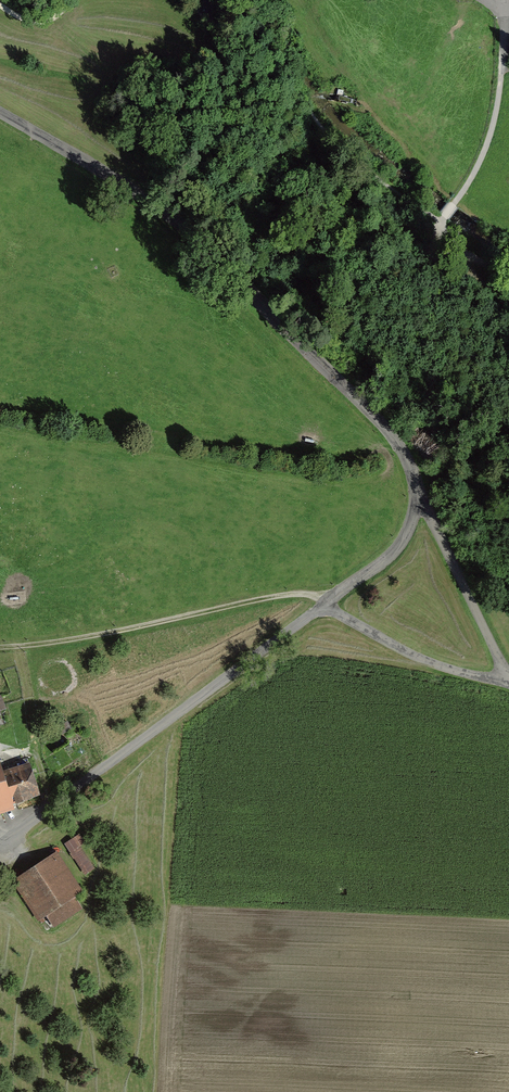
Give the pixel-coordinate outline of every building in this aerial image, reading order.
[(67,723),(56,729),(61,736),(71,731),(67,723)] [(14,811),(12,804),(38,796),(29,767),(3,775),(0,766),(0,815),(14,811)] [(79,835),(64,845),(83,875),(94,868),(81,847),(85,844),(79,835)] [(80,892),(57,855),(14,881),(37,919),(44,914),(53,928),(83,910),(74,896),(80,892)]
